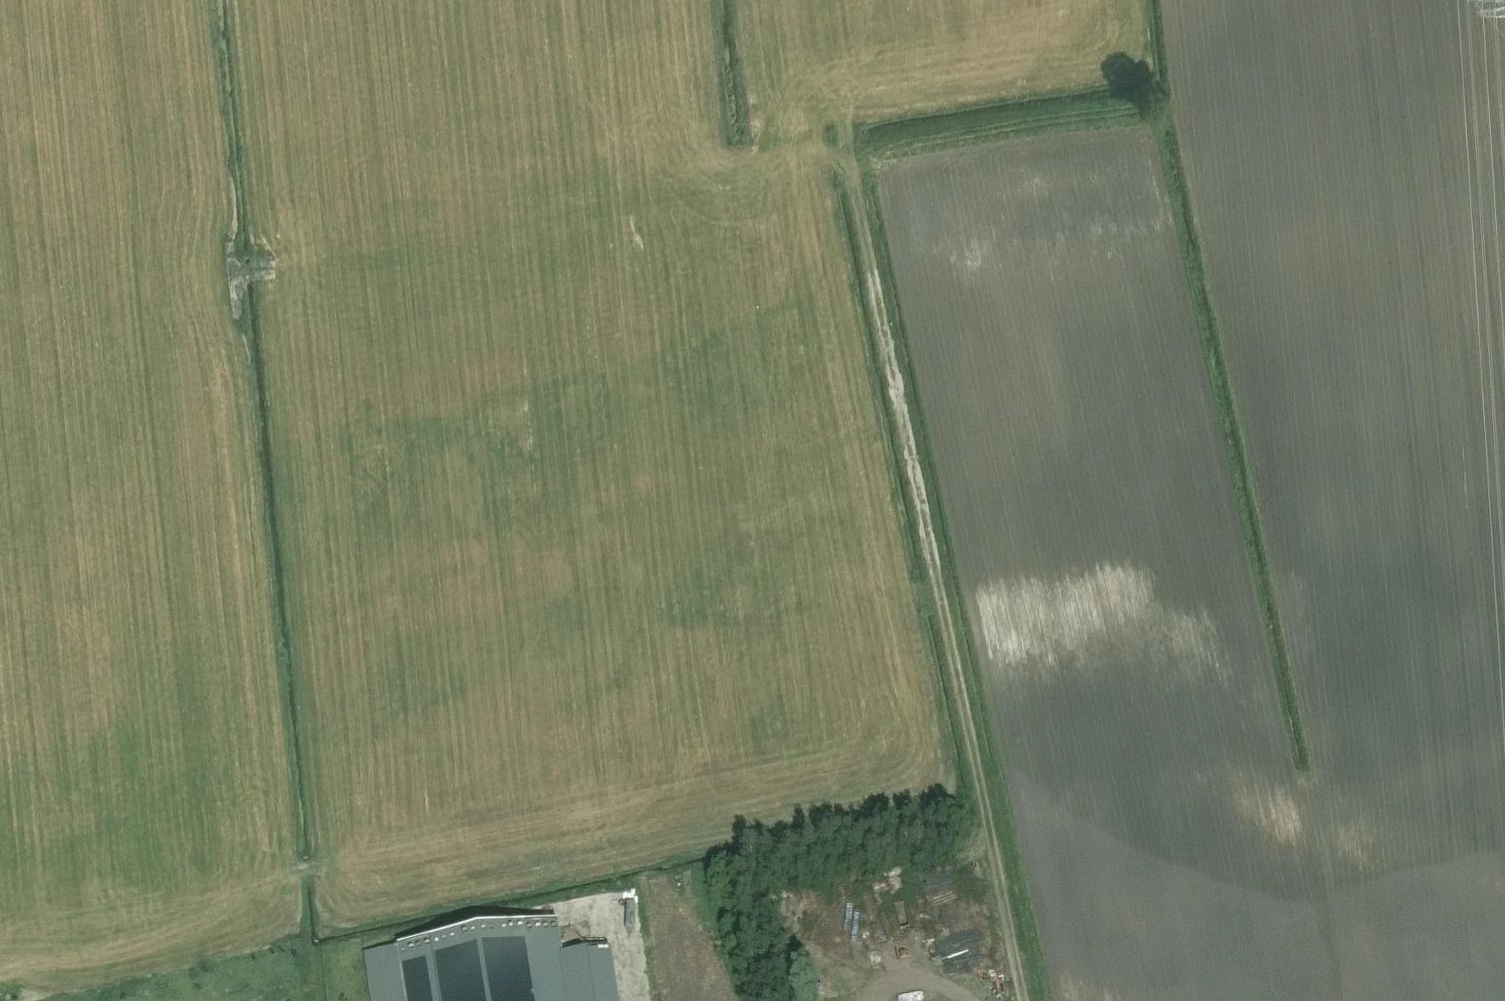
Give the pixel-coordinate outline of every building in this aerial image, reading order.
[(561,925),(572,922),(567,901),(555,904),(561,925)] [(557,923),(398,946),(398,949),(406,1000),(570,1000),(557,923)] [(565,956),(572,1000),(616,1000),(608,949),(565,956)]
